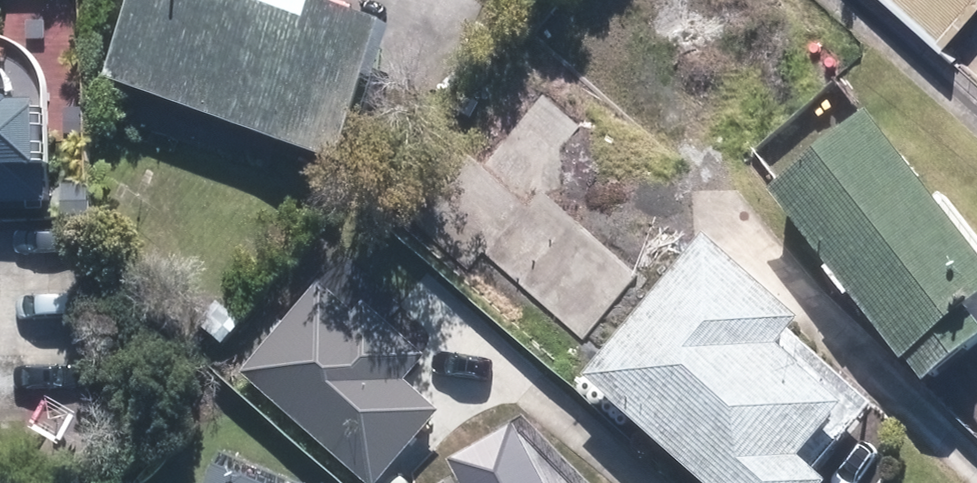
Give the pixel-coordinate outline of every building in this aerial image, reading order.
[(120,77),(364,156),(411,11),(377,0),(145,0),(120,77)] [(956,45),(976,20),(976,0),(902,0),(956,45)] [(67,160),(66,95),(20,96),(20,76),(1,76),(1,52),(0,52),(0,161),(67,160)] [(640,143),(539,58),(481,128),(581,212),(640,143)] [(885,306),(942,378),(976,350),(976,210),(893,103),(790,183),(885,306)] [(602,372),(732,482),(844,482),(854,471),(826,447),(870,395),(808,343),(833,315),(732,229),(662,310),(658,307),(602,372)] [(329,279),(250,373),(382,482),(387,482),(450,408),(414,377),(428,361),(329,279)] [(536,420),(466,457),(480,482),(569,482),(536,420)] [(230,457),(219,482),(297,482),(230,457)]
